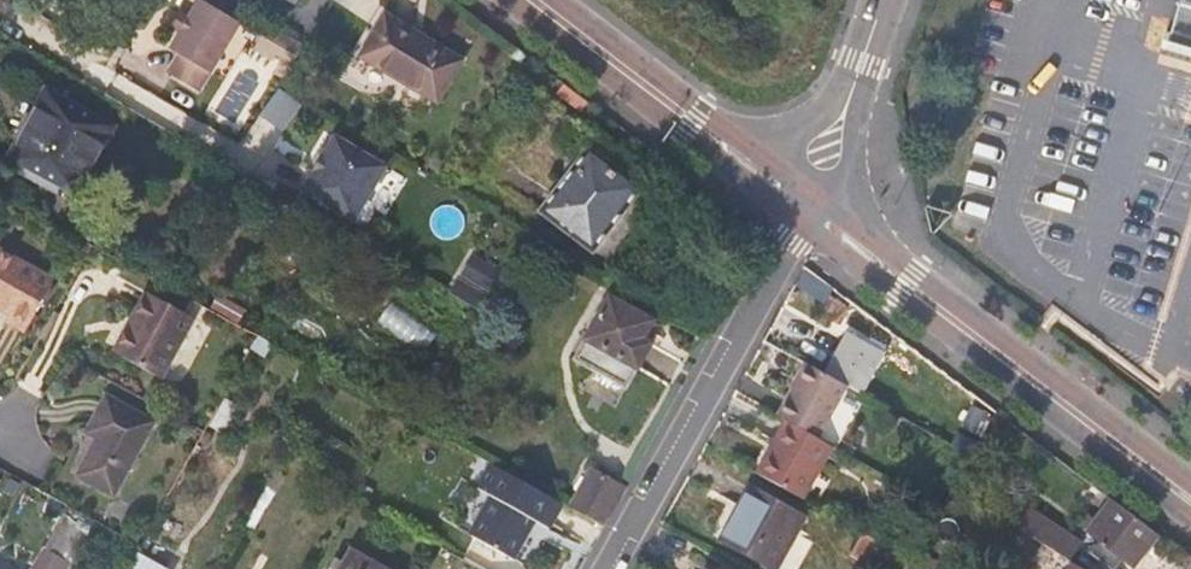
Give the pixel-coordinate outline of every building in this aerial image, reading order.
[(178,31),(168,48),(172,50),(163,66),(199,88),(208,72),(239,22),(203,0),(197,0),(188,14),(178,31)] [(1165,45),(1190,52),(1190,0),(1178,0),(1165,45)] [(167,26),(178,31),(188,14),(178,8),(167,26)] [(360,54),(434,102),(458,64),(384,17),(360,54)] [(282,80),(291,66),(282,60),(273,75),(282,80)] [(284,125),(302,103),(283,89),(265,111),(284,125)] [(76,191),(113,127),(47,90),(10,154),(76,191)] [(384,169),(330,138),(298,192),(353,223),(384,169)] [(635,191),(583,149),(533,211),(586,253),(635,191)] [(5,312),(2,319),(23,331),(53,278),(0,248),(0,309),(5,312)] [(796,287),(816,303),(826,291),(806,275),(796,287)] [(111,350),(160,379),(195,319),(146,291),(111,350)] [(396,296),(379,320),(425,353),(442,328),(396,296)] [(834,305),(823,298),(814,312),(825,319),(834,305)] [(619,388),(653,328),(601,299),(568,360),(619,388)] [(841,386),(854,393),(878,347),(862,339),(859,344),(842,334),(821,375),(841,386)] [(821,375),(800,363),(770,415),(779,419),(811,438),(841,386),(821,375)] [(76,476),(112,497),(154,423),(107,396),(85,434),(97,440),(76,476)] [(770,447),(755,475),(796,498),(825,446),(811,438),(779,419),(765,445),(770,447)] [(765,445),(750,471),(755,475),(770,447),(765,445)] [(558,505),(488,465),(474,488),(493,499),(470,537),(506,558),(528,519),(545,528),(558,505)] [(587,471),(567,509),(600,528),(621,490),(587,471)] [(800,517),(748,488),(720,541),(771,568),(791,532),(800,517)] [(1155,538),(1107,501),(1084,534),(1097,545),(1089,557),(1104,568),(1116,568),(1121,563),(1128,568),(1131,568),(1155,538)] [(1012,506),(1002,521),(1064,563),(1075,547),(1012,506)] [(791,532),(771,568),(795,568),(810,542),(791,532)] [(910,562),(859,533),(847,553),(877,568),(906,568),(910,562)] [(439,547),(427,568),(471,568),(473,566),(439,547)] [(343,549),(332,568),(380,568),(343,549)]
